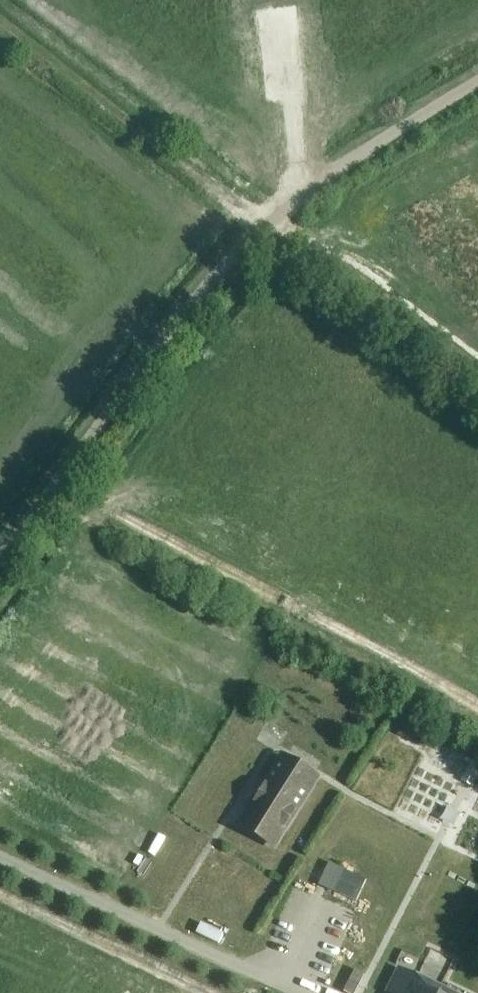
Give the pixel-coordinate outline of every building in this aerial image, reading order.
[(272,850),(281,835),(317,778),(282,756),(237,828),(272,850)] [(367,881),(328,864),(318,886),(357,903),(367,881)] [(351,905),(347,915),(360,921),(364,910),(351,905)] [(386,992),(387,992),(446,992),(398,969),(386,992)]
